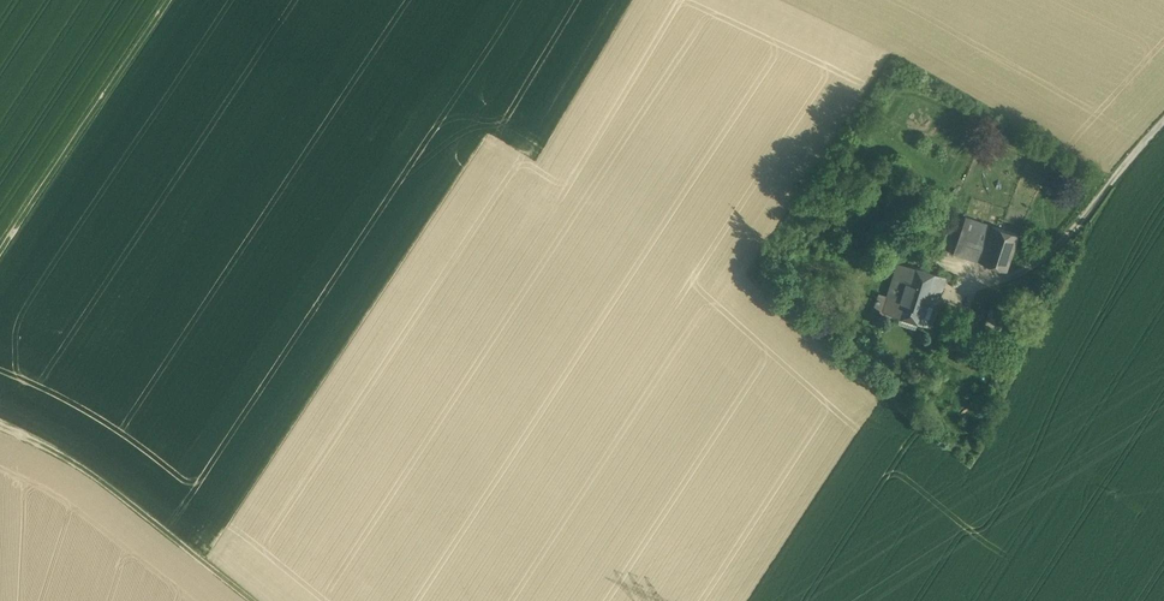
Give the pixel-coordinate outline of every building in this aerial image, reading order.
[(1019,235),(966,218),(962,228),(989,237),(980,263),(1007,272),(1019,235)] [(989,237),(962,228),(953,254),(980,263),(989,237)] [(945,277),(913,267),(898,264),(888,296),(879,293),(874,308),(883,311),(883,312),(929,326),(945,277)] [(1005,313),(991,309),(985,327),(999,332),(1005,313)]
